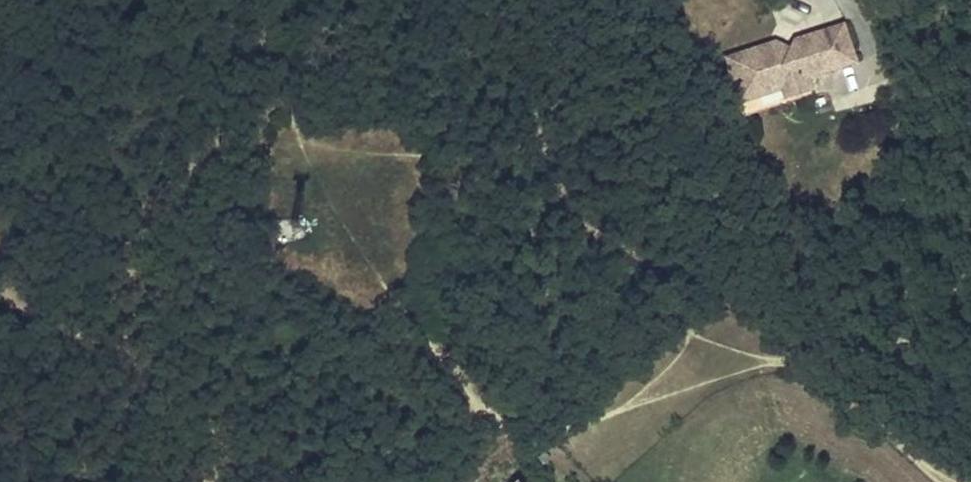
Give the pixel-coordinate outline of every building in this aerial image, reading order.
[(772,44),(723,60),(737,104),(754,99),(763,96),(768,111),(809,98),(803,81),(852,66),(840,27),(791,42),(786,51),(783,56),(775,51),(778,47),(772,44)] [(783,56),(786,51),(778,47),(775,51),(783,56)] [(768,111),(763,96),(754,99),(737,104),(741,117),(741,119),(768,111)]
